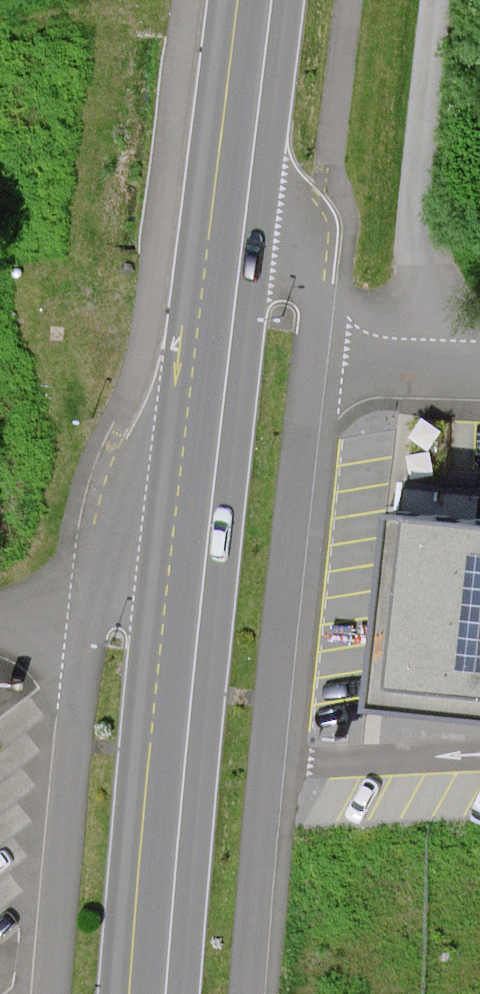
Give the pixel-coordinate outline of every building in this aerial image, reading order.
[(408,507),(388,706),(479,715),(479,514),(408,507)]
